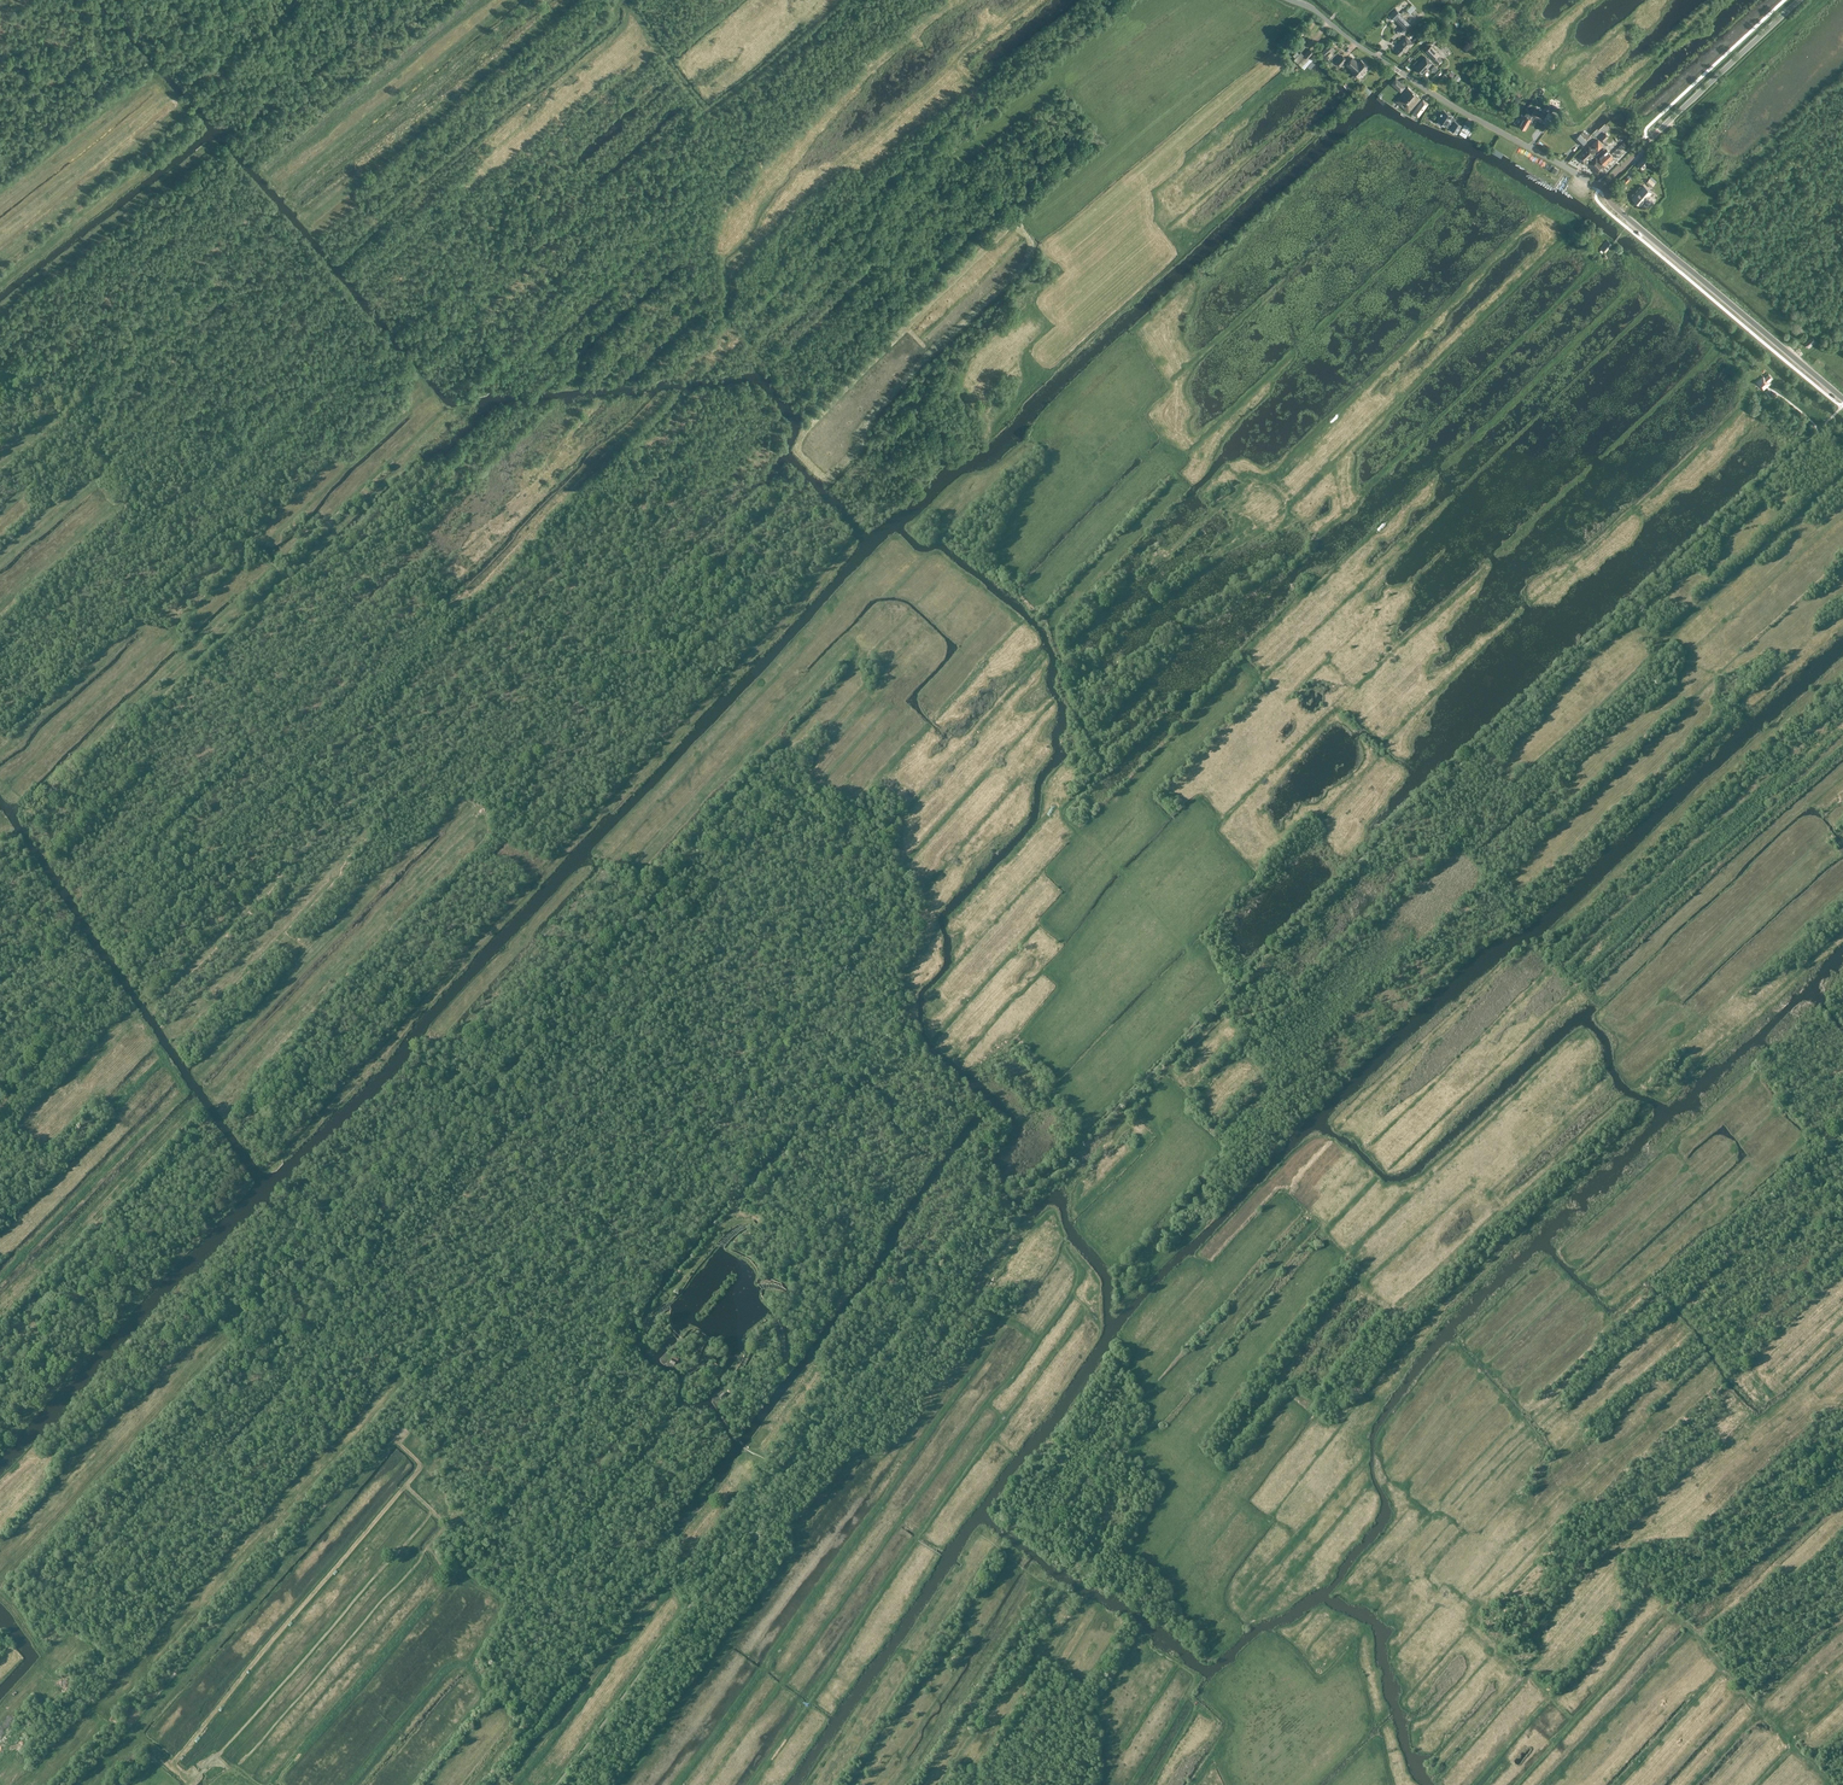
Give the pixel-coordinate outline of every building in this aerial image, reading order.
[(1407,16),(1415,9),(1412,4),(1403,11),(1407,16)] [(1389,16),(1393,20),(1400,28),(1399,30),(1402,34),(1411,25),(1401,14),(1396,9),(1389,16)] [(1399,47),(1395,52),(1399,56),(1404,52),(1405,52),(1413,44),(1405,37),(1397,45),(1399,47)] [(1330,45),(1322,52),(1325,55),(1333,48),(1330,45)] [(1438,65),(1442,61),(1436,55),(1438,53),(1430,46),(1425,51),(1438,65)] [(1310,48),(1304,56),(1308,61),(1315,53),(1310,48)] [(1337,63),(1340,66),(1346,59),(1343,56),(1337,63)] [(1416,67),(1422,73),(1432,63),(1426,57),(1416,67)] [(1353,58),(1347,64),(1352,69),(1351,70),(1359,78),(1363,74),(1363,75),(1367,72),(1366,71),(1369,67),(1361,60),(1358,63),(1353,58)] [(1402,90),(1405,87),(1399,81),(1396,85),(1402,90)] [(1387,90),(1393,97),(1399,93),(1393,85),(1387,90)] [(1421,99),(1408,87),(1395,102),(1408,113),(1421,99)] [(1419,117),(1429,104),(1424,99),(1413,112),(1419,117)] [(1546,108),(1549,110),(1548,112),(1553,114),(1557,108),(1552,105),(1549,104),(1546,108)] [(1508,112),(1512,114),(1516,108),(1512,106),(1508,112)] [(1437,119),(1439,120),(1438,121),(1445,126),(1445,125),(1450,127),(1449,128),(1451,129),(1450,130),(1456,133),(1456,132),(1457,133),(1462,125),(1451,119),(1453,116),(1443,109),(1437,119)] [(1519,126),(1525,130),(1531,119),(1529,118),(1530,116),(1540,121),(1543,115),(1534,110),(1532,114),(1527,111),(1519,126)] [(1609,137),(1605,133),(1600,139),(1603,142),(1609,137)] [(1622,133),(1616,138),(1619,142),(1625,137),(1622,133)] [(1580,134),(1575,139),(1582,146),(1586,141),(1580,134)] [(1607,141),(1611,148),(1617,144),(1614,138),(1607,141)] [(1589,146),(1585,149),(1577,157),(1583,164),(1584,163),(1585,165),(1586,166),(1587,164),(1597,174),(1606,166),(1605,165),(1606,164),(1607,164),(1608,163),(1608,162),(1613,157),(1607,150),(1606,151),(1603,148),(1596,156),(1594,154),(1595,152),(1597,150),(1597,151),(1604,145),(1598,139),(1592,145),(1590,147),(1589,146)] [(1619,154),(1625,149),(1620,143),(1611,150),(1614,154),(1617,152),(1619,154)] [(1643,168),(1647,164),(1649,166),(1653,162),(1647,156),(1638,164),(1643,168)] [(1543,176),(1550,180),(1552,175),(1546,171),(1543,176)] [(1651,187),(1655,183),(1656,184),(1658,181),(1652,175),(1650,178),(1646,183),(1651,187)] [(1633,198),(1640,205),(1644,200),(1646,202),(1646,203),(1649,206),(1656,199),(1652,196),(1652,197),(1649,195),(1651,192),(1644,186),(1633,198)] [(1600,249),(1605,253),(1612,245),(1607,241),(1600,249)] [(1805,344),(1809,348),(1816,342),(1813,338),(1805,344)] [(1764,377),(1757,383),(1763,390),(1770,384),(1769,382),(1773,379),(1769,375),(1765,378),(1764,377)]
